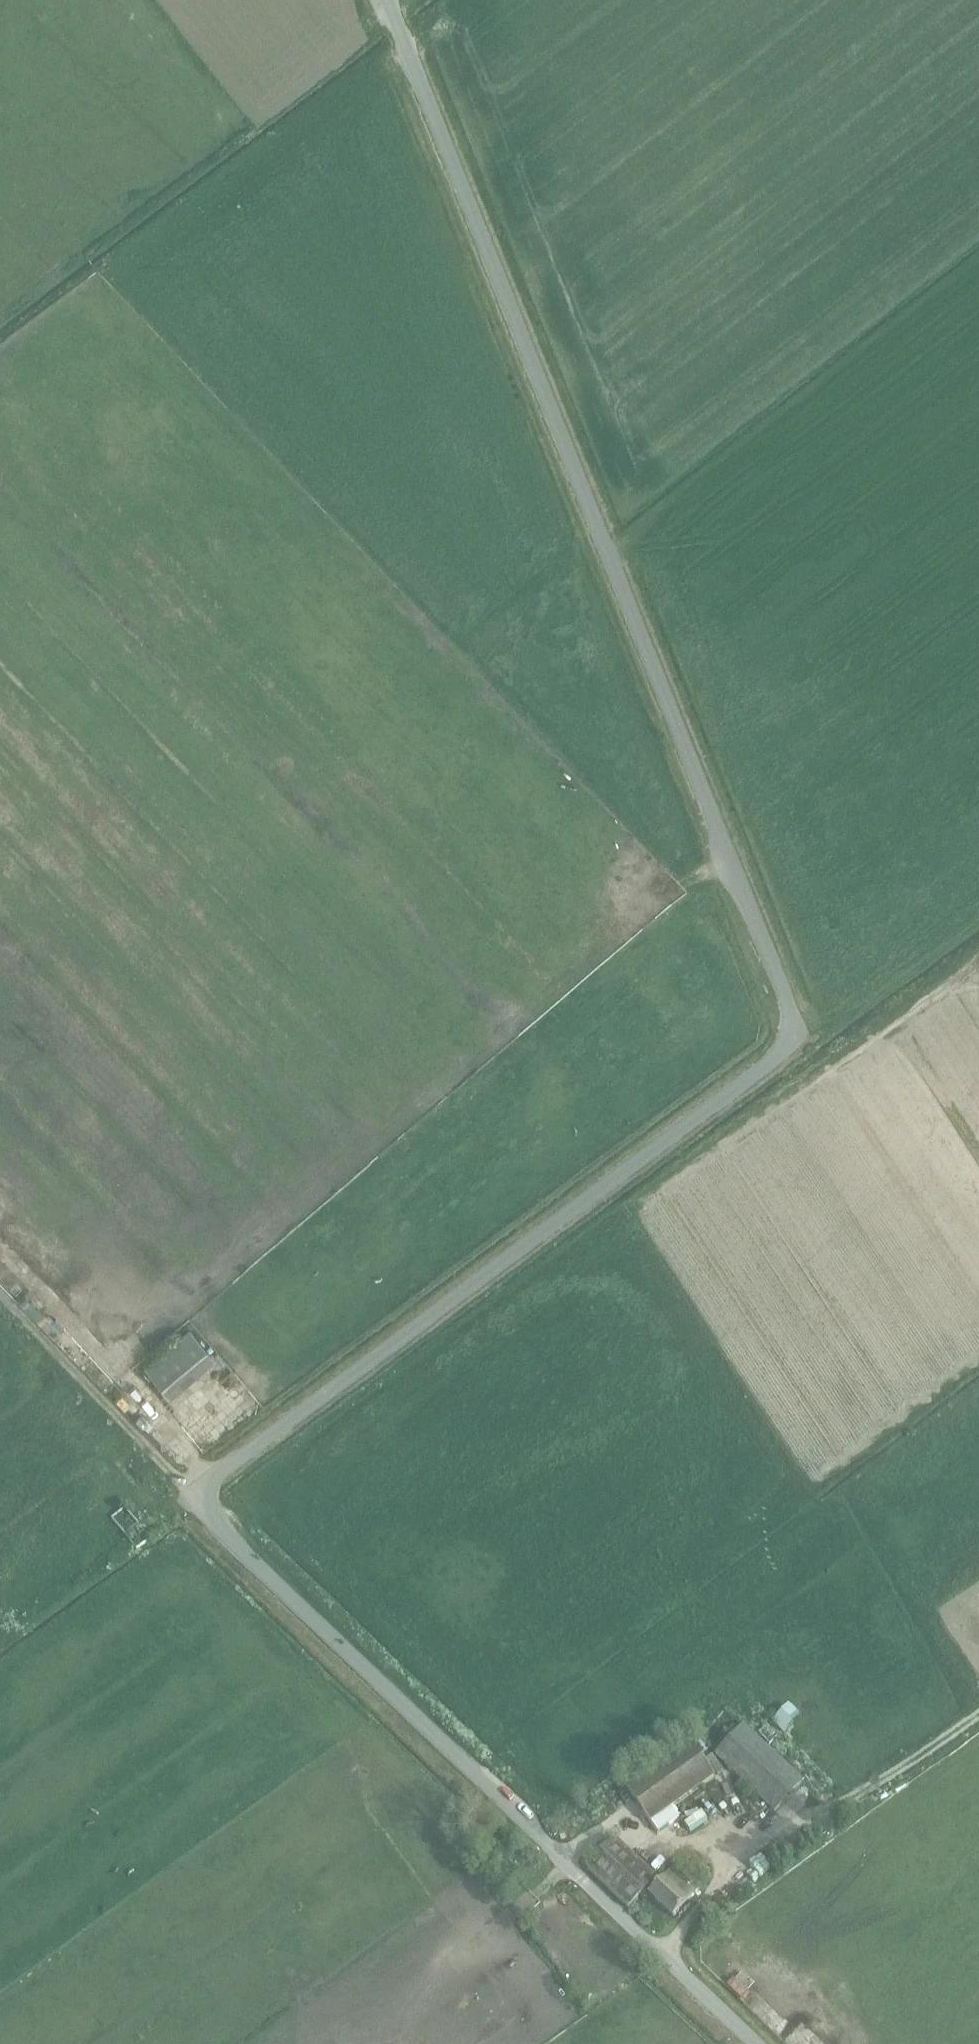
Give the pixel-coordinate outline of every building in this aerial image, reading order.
[(187,1329),(143,1368),(165,1392),(210,1354),(187,1329)] [(112,1518),(137,1549),(150,1540),(125,1508),(112,1518)] [(788,1701),(773,1720),(786,1730),(801,1712),(788,1701)] [(803,1781),(744,1726),(716,1755),(775,1811),(803,1781)] [(692,1744),(689,1746),(629,1789),(652,1822),(673,1807),(716,1777),(692,1744)] [(673,1807),(652,1822),(658,1831),(680,1816),(673,1807)] [(587,1869),(628,1908),(656,1879),(615,1840),(587,1869)] [(740,1872),(750,1884),(772,1865),(762,1853),(740,1872)] [(649,1894),(673,1917),(702,1887),(678,1864),(649,1894)]
